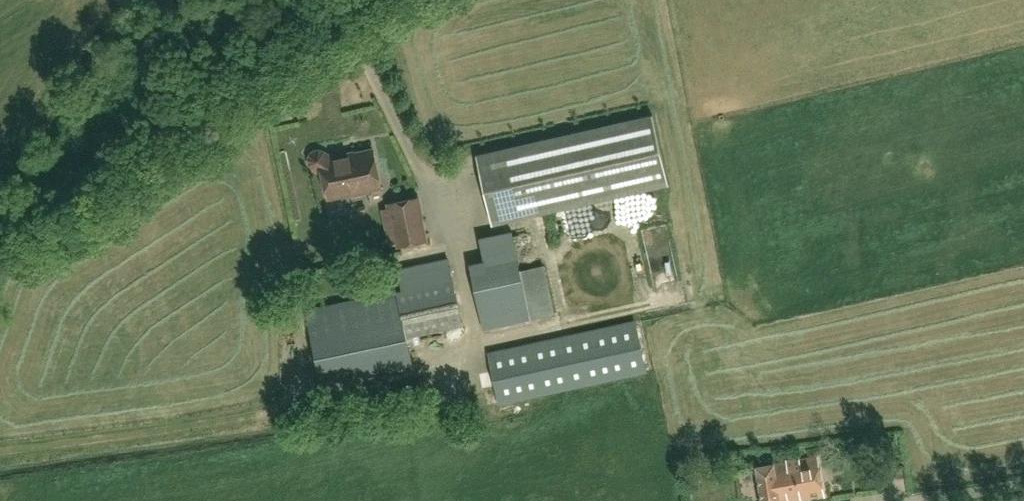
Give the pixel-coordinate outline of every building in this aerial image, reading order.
[(652,113),(476,154),(493,223),(669,182),(652,113)] [(373,149),(332,158),(324,152),(320,151),(315,152),(311,155),(310,159),(311,164),(314,167),(323,172),(328,198),(349,193),(350,195),(367,192),(366,189),(381,186),(373,149)] [(390,203),(391,206),(383,208),(390,244),(398,243),(399,246),(426,240),(417,197),(390,203)] [(544,265),(521,271),(512,231),(479,238),(485,266),(471,269),(484,331),(555,316),(544,265)] [(402,290),(398,291),(398,289),(305,310),(321,385),(413,365),(408,338),(445,329),(464,325),(450,258),(397,270),(402,290)] [(644,321),(636,323),(636,322),(489,354),(499,404),(647,373),(646,370),(655,369),(644,321)] [(774,462),(757,465),(763,500),(792,500),(825,495),(818,455),(774,462)]
